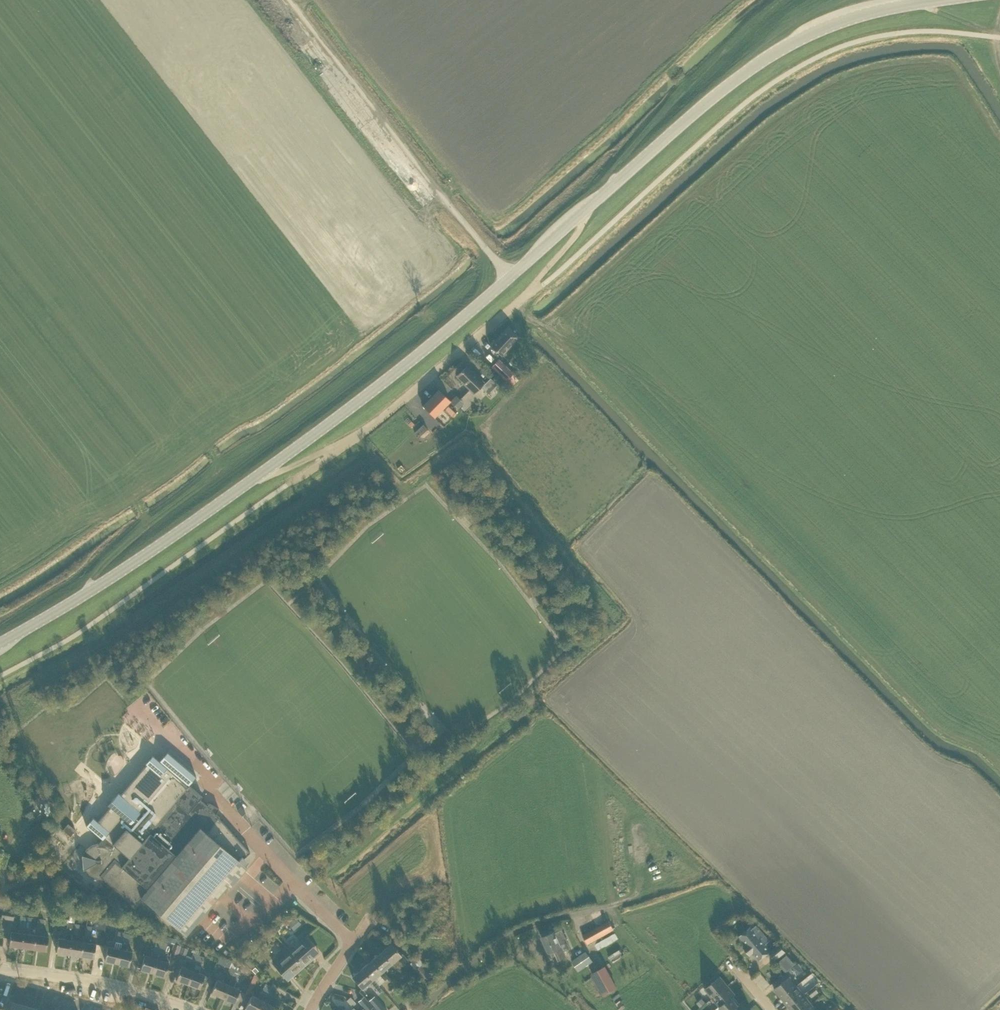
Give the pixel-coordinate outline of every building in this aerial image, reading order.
[(508,326),(490,345),(501,355),(518,336),(508,326)] [(506,381),(511,386),(518,379),(512,374),(513,373),(498,359),(491,367),(506,381)] [(466,366),(457,376),(463,381),(462,382),(473,393),(480,386),(488,394),(497,385),(490,378),(484,384),(483,383),(484,383),(472,371),(472,372),(466,366)] [(423,406),(434,417),(450,401),(439,390),(423,406)] [(454,405),(460,399),(456,395),(450,401),(454,405)] [(83,855),(82,855),(83,870),(84,869),(88,874),(94,878),(101,878),(103,878),(106,880),(135,905),(141,897),(159,912),(186,935),(191,929),(203,914),(214,902),(216,899),(223,892),(226,888),(228,885),(230,887),(237,878),(247,867),(244,864),(245,863),(242,859),(250,852),(218,817),(219,817),(216,813),(219,808),(218,808),(209,803),(207,806),(200,799),(202,797),(202,796),(189,785),(196,776),(167,752),(159,761),(153,755),(145,764),(146,764),(121,794),(119,792),(111,801),(113,803),(98,821),(93,817),(86,826),(102,839),(98,844),(92,845),(86,849),(86,850),(83,855)] [(524,856),(527,874),(538,872),(535,855),(524,856)] [(491,858),(494,876),(504,874),(505,874),(502,860),(503,860),(502,856),(491,858)] [(524,856),(513,858),(516,876),(527,874),(524,856)] [(483,877),(494,876),(491,858),(480,860),(483,877)] [(505,877),(516,876),(513,858),(503,860),(502,860),(505,874),(504,874),(505,877)] [(470,861),(472,879),(483,877),(480,860),(470,861)] [(472,879),(470,861),(458,863),(461,880),(472,879)] [(98,891),(102,894),(107,889),(102,885),(98,891)] [(2,917),(13,919),(15,909),(3,907),(2,917)] [(21,947),(24,927),(25,916),(20,915),(18,926),(17,932),(11,931),(9,945),(21,947)] [(21,947),(34,948),(35,935),(29,934),(31,917),(25,916),(24,927),(21,947)] [(38,918),(35,935),(34,948),(46,950),(48,936),(42,936),(44,919),(38,918)] [(295,928),(301,923),(296,918),(290,923),(295,928)] [(582,936),(587,945),(613,930),(608,921),(582,936)] [(56,952),(68,953),(73,924),(68,923),(65,939),(59,938),(56,952)] [(68,953),(81,955),(83,942),(77,941),(79,925),(73,924),(68,953)] [(81,955),(94,957),(96,944),(89,943),(92,926),(86,925),(83,942),(81,955)] [(759,959),(770,950),(765,944),(768,941),(755,926),(752,928),(751,926),(739,936),(747,945),(744,947),(749,954),(753,952),(759,959)] [(131,929),(126,928),(124,933),(122,944),(127,945),(131,929)] [(555,933),(554,931),(541,937),(550,957),(556,955),(558,959),(566,955),(564,950),(570,947),(562,930),(555,933)] [(599,947),(619,935),(616,930),(596,941),(599,947)] [(114,948),(107,946),(104,959),(117,962),(120,949),(121,949),(122,944),(124,933),(118,932),(114,948)] [(303,966),(318,953),(303,936),(298,940),(300,942),(290,951),(303,966)] [(153,951),(158,953),(161,943),(156,941),(153,951)] [(161,943),(158,953),(164,954),(167,945),(161,943)] [(391,943),(381,952),(391,964),(392,962),(398,957),(404,963),(407,960),(401,954),(400,955),(391,943)] [(170,956),(177,958),(180,946),(174,944),(170,956)] [(769,952),(775,959),(786,951),(779,944),(769,952)] [(185,955),(188,949),(181,946),(179,953),(185,955)] [(279,960),(278,958),(272,963),(287,980),(303,966),(290,951),(286,946),(283,949),(287,954),(279,960)] [(121,949),(120,949),(117,962),(129,965),(132,952),(121,949)] [(144,955),(140,968),(153,972),(157,959),(158,953),(153,951),(151,957),(144,955)] [(392,962),(391,964),(381,952),(371,960),(381,972),(383,970),(389,965),(394,972),(398,969),(392,962)] [(572,961),(578,970),(592,961),(586,952),(572,961)] [(176,979),(188,984),(193,971),(195,965),(198,955),(193,953),(187,969),(180,966),(176,979)] [(204,957),(198,955),(195,965),(200,967),(204,957)] [(780,960),(788,969),(794,964),(786,955),(780,960)] [(157,959),(153,972),(165,976),(169,962),(157,959)] [(223,964),(229,967),(230,967),(231,965),(232,962),(225,959),(223,964)] [(383,970),(381,972),(371,960),(362,968),(371,980),(373,979),(379,973),(384,980),(388,977),(383,970)] [(193,971),(188,984),(200,988),(205,975),(198,973),(200,967),(195,965),(193,971)] [(415,970),(423,979),(427,975),(419,966),(415,970)] [(793,976),(799,971),(795,966),(789,971),(793,976)] [(211,992),(223,997),(228,984),(235,969),(230,967),(229,967),(223,982),(217,979),(211,992)] [(604,967),(592,974),(603,995),(616,988),(604,967)] [(371,980),(362,968),(352,976),(362,988),(369,982),(379,992),(382,989),(373,979),(371,980)] [(235,969),(228,984),(223,997),(234,1002),(240,989),(234,987),(240,971),(235,969)] [(248,986),(254,975),(248,972),(242,983),(248,986)] [(249,994),(258,976),(254,974),(254,975),(248,986),(245,992),(249,994)] [(705,989),(712,998),(727,985),(720,976),(705,989)] [(774,989),(781,998),(796,985),(789,976),(774,989)] [(274,1006),(268,1003),(278,985),(272,983),(271,986),(266,996),(263,1001),(258,1009),(272,1009),(274,1006)] [(260,993),(266,996),(271,986),(265,983),(260,993)] [(720,1007),(735,995),(727,985),(712,998),(720,1007)] [(804,994),(796,985),(781,998),(788,1007),(804,994)] [(812,997),(818,992),(814,986),(807,991),(812,997)] [(791,1009),(802,1009),(811,1003),(804,994),(788,1007),(791,1009)] [(250,1009),(258,1009),(263,1001),(251,995),(245,1007),(250,1009)] [(723,1009),(738,1009),(735,1007),(741,1002),(735,995),(720,1007),(723,1009)] [(365,1009),(369,1009),(372,1007),(363,997),(358,1002),(365,1009)] [(24,1005),(12,1002),(10,1009),(23,1009),(24,1005)]
